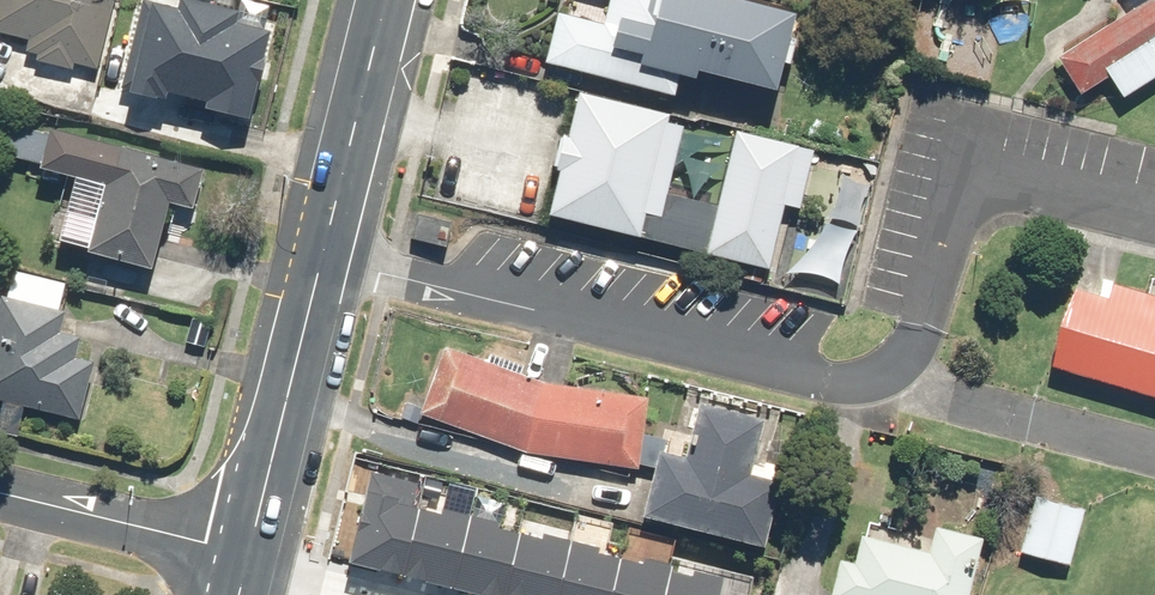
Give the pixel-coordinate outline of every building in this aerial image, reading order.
[(34,67),(70,74),(71,69),(95,74),(110,0),(0,0),(0,42),(22,47),(20,59),(35,62),(34,67)] [(174,0),(147,0),(141,25),(133,23),(116,102),(205,121),(216,69),(204,66),(216,9),(174,0)] [(783,20),(705,0),(603,0),(595,31),(552,20),(539,70),(665,103),(670,86),(686,90),(688,82),(763,101),(783,20)] [(1049,55),(1071,98),(1107,79),(1116,96),(1154,75),(1154,0),(1124,0),(1131,13),(1049,55)] [(792,212),(807,153),(729,133),(711,205),(662,193),(678,130),(660,125),(662,116),(575,95),(544,216),(763,270),(778,209),(792,212)] [(199,172),(2,124),(0,134),(0,158),(33,166),(29,179),(65,188),(49,253),(145,276),(162,208),(188,214),(199,172)] [(1074,269),(1047,367),(1154,398),(1154,292),(1074,269)] [(82,416),(91,368),(69,364),(74,340),(52,336),(62,283),(7,273),(1,302),(0,302),(0,400),(82,416)] [(520,454),(634,470),(644,400),(539,384),(439,349),(416,416),(520,454)] [(749,545),(762,484),(739,479),(752,422),(692,409),(679,466),(650,460),(637,521),(749,545)] [(1030,500),(1018,550),(1063,560),(1075,511),(1030,500)] [(330,575),(422,594),(712,594),(714,585),(346,503),(330,575)] [(825,594),(961,594),(973,542),(924,531),(918,557),(854,542),(848,566),(832,563),(825,594)]
